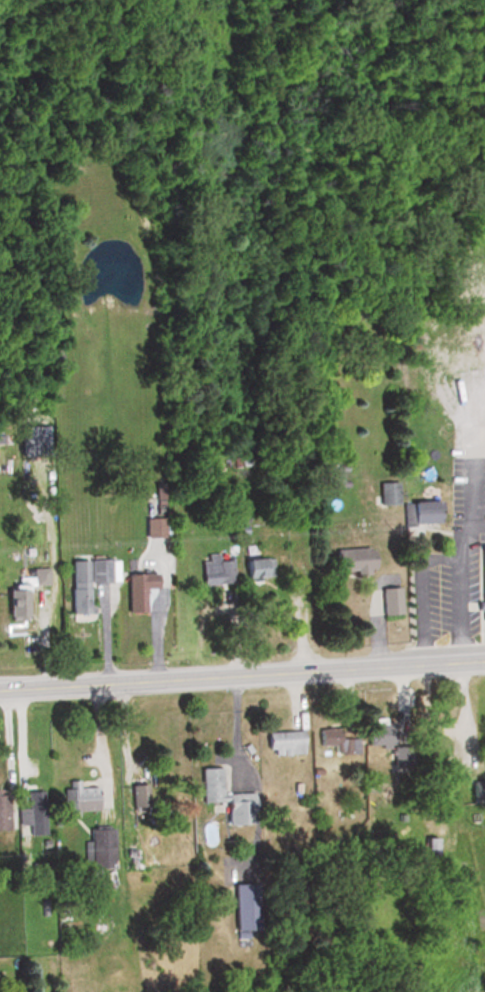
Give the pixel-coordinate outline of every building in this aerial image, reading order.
[(19,427),(19,457),(38,457),(38,427),(19,427)] [(395,505),(395,482),(375,482),(375,505),(395,505)] [(402,511),(437,511),(437,502),(402,502),(402,511)] [(144,536),(162,536),(162,519),(144,519),(144,536)] [(372,571),(372,548),(332,548),(332,572),(372,571)] [(231,558),(199,560),(200,583),(233,581),(231,558)] [(68,560),(69,613),(88,613),(87,583),(108,582),(108,559),(68,560)] [(241,559),(241,578),(273,578),(273,559),(241,559)] [(33,582),(47,582),(47,568),(33,568),(33,582)] [(125,574),(125,611),(142,611),(142,588),(158,588),(158,574),(125,574)] [(369,614),(397,614),(397,588),(369,588),(369,614)] [(22,589),(4,589),(4,620),(22,620),(22,589)] [(389,743),(389,723),(365,723),(365,743),(389,743)] [(338,738),(337,728),(318,729),(318,747),(340,746),(341,753),(358,752),(358,737),(338,738)] [(301,730),(263,730),(263,753),(301,753),(301,730)] [(483,781),(469,782),(470,795),(484,795),(484,760),(483,761),(483,781)] [(220,767),(199,767),(200,802),(224,802),(225,825),(250,824),(249,794),(232,795),(232,794),(221,794),(220,767)] [(78,787),(77,780),(64,780),(66,813),(99,811),(97,786),(78,787)] [(8,830),(8,790),(0,790),(0,830),(8,830)] [(27,834),(43,834),(43,791),(26,791),(26,808),(19,808),(19,825),(27,825),(27,834)] [(111,867),(111,829),(83,829),(83,867),(111,867)] [(421,853),(434,853),(435,837),(421,837),(421,853)] [(233,884),(234,931),(257,931),(256,884),(233,884)]
